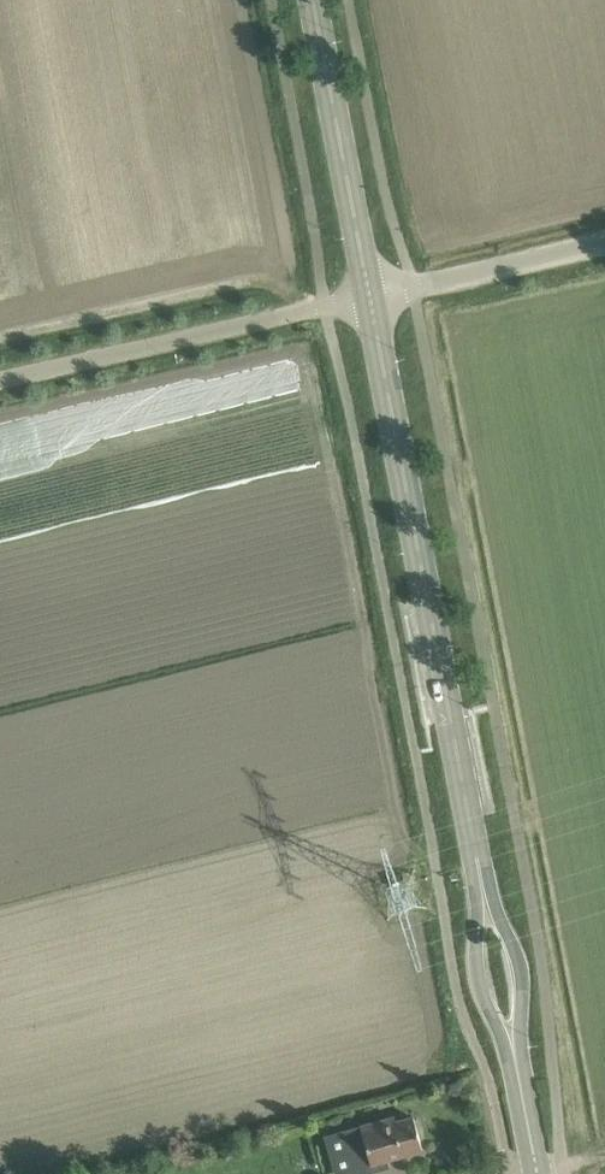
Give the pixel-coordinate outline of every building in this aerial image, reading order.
[(422,1149),(413,1116),(395,1121),(394,1116),(345,1129),(357,1173),(376,1168),(375,1161),(422,1149)]
